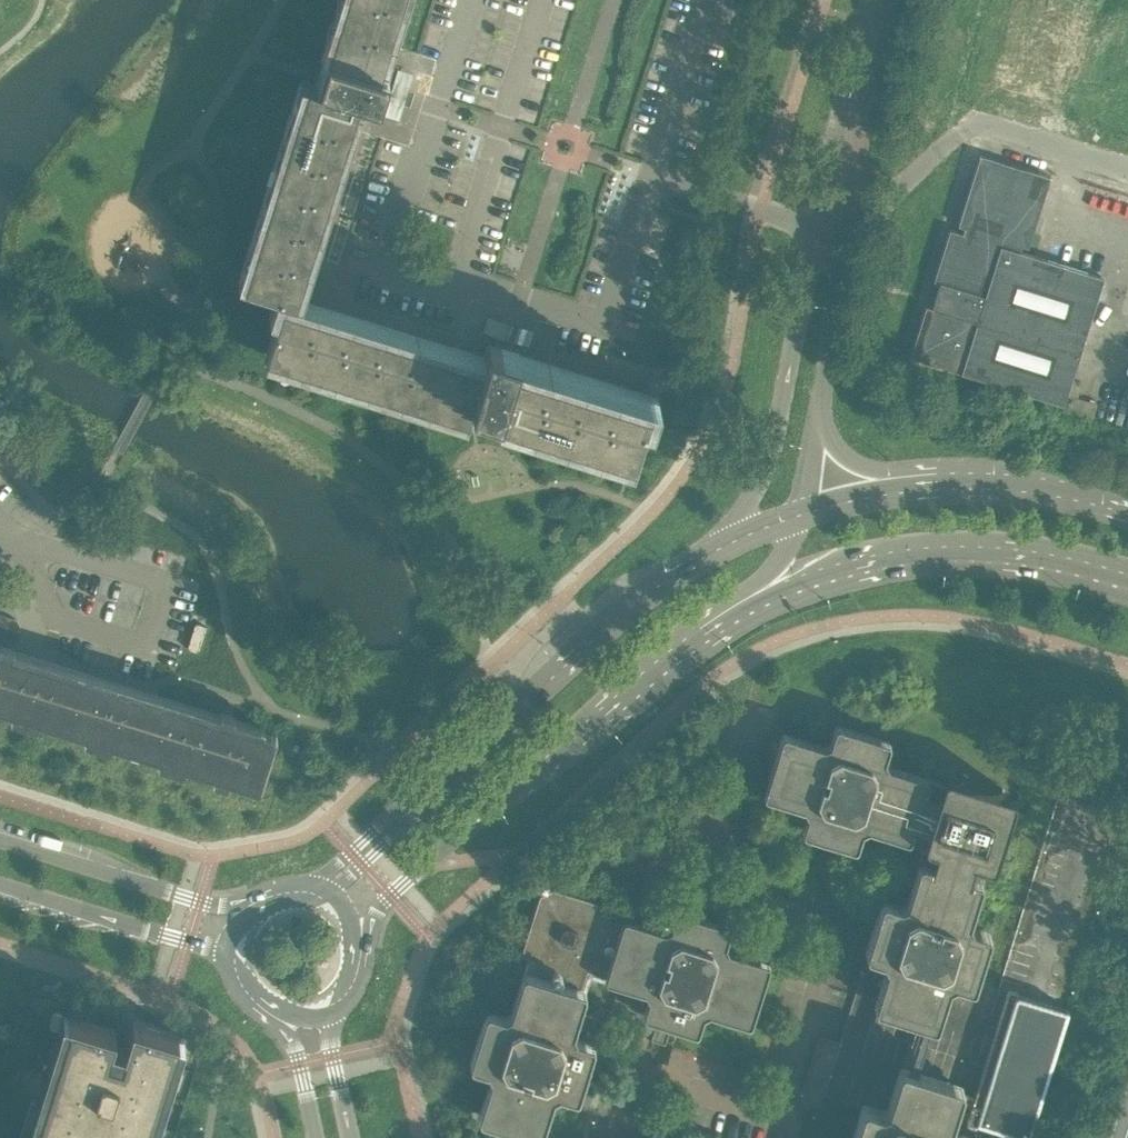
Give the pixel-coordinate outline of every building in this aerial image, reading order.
[(403,0),(345,0),(319,85),(305,80),(243,281),(277,291),(301,299),(363,100),(371,102),(403,0)] [(1064,405),(1104,277),(1020,251),(1022,245),(1028,247),(1038,213),(1050,176),(979,155),(962,213),(958,226),(964,227),(962,233),(950,229),(934,281),(940,283),(932,308),(926,306),(910,357),(1064,405)] [(648,399),(486,349),(484,356),(301,299),(277,291),(269,315),(277,318),(266,352),(467,415),(471,402),(479,404),(632,452),(642,418),(648,399)] [(260,787),(275,737),(24,659),(0,651),(0,706),(260,787)] [(1127,817),(1127,802),(1061,781),(997,987),(971,979),(985,933),(976,930),(977,929),(965,925),(984,861),(992,863),(1010,805),(1003,802),(1005,794),(947,776),(945,784),(881,764),(888,741),(837,725),(830,748),(784,734),(765,793),(811,807),(804,829),(832,838),(835,829),(840,830),(840,834),(842,836),(845,837),(849,836),(851,834),(855,835),(859,822),(926,843),(905,910),(892,906),(891,911),(888,911),(885,913),(884,915),(885,918),(888,920),(886,925),(877,923),(839,1041),(823,1037),(822,1036),(821,1037),(819,1037),(818,1038),(818,1040),(801,1089),(863,1109),(854,1137),(1028,1137),(1127,817)] [(568,1041),(589,973),(656,994),(652,1007),(657,1009),(657,1012),(659,1015),(662,1016),(665,1015),(667,1012),(671,1014),(668,1024),(697,1032),(704,1009),(750,1023),(768,965),(720,950),(726,929),(679,914),(672,935),(607,915),(610,907),(551,889),(549,896),(541,894),(523,953),(530,955),(511,1019),(488,1011),(472,1062),(494,1070),(480,1116),(539,1134),(553,1089),(576,1096),(585,1067),(575,1064),(577,1060),(580,1060),(582,1058),(583,1055),(582,1052),(579,1050),(581,1045),(568,1041)] [(147,1137),(178,1034),(133,1020),(125,1046),(112,1041),(116,1030),(70,1015),(43,1103),(31,1100),(17,1137),(150,1137),(147,1137)]
